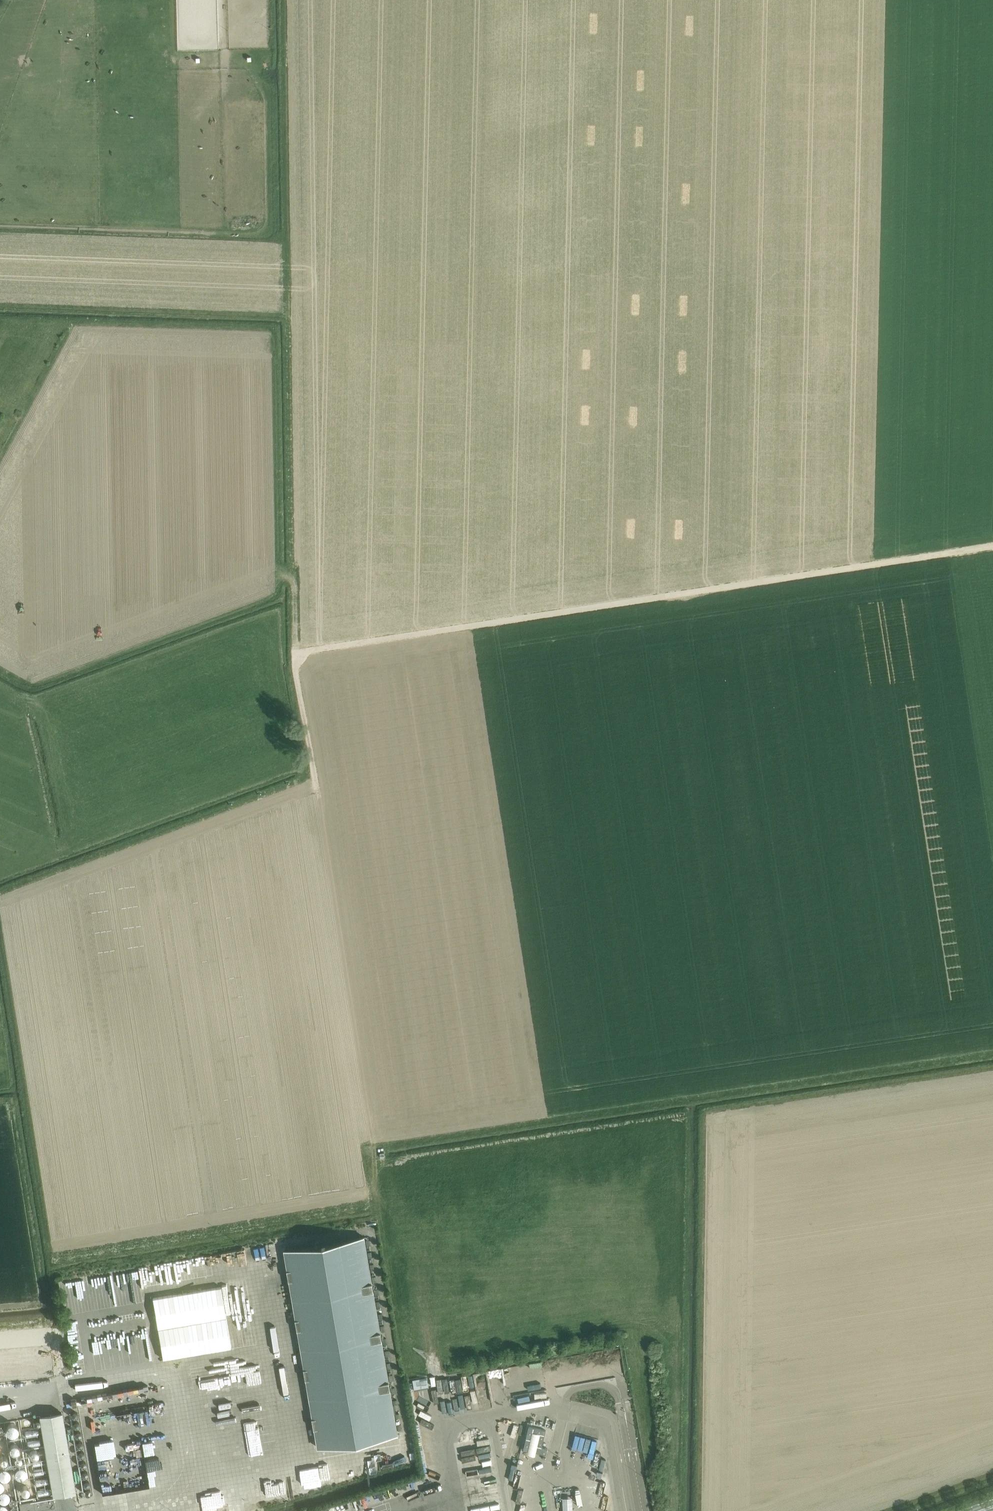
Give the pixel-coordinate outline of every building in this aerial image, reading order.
[(319,1448),(398,1435),(364,1237),(285,1251),(319,1448)] [(53,1493),(75,1489),(62,1410),(39,1413),(53,1493)] [(546,1454),(548,1447),(542,1446),(546,1429),(529,1425),(524,1449),(528,1450),(529,1449),(546,1454)] [(21,1510),(27,1510),(55,1506),(54,1496),(19,1502),(21,1510)]
